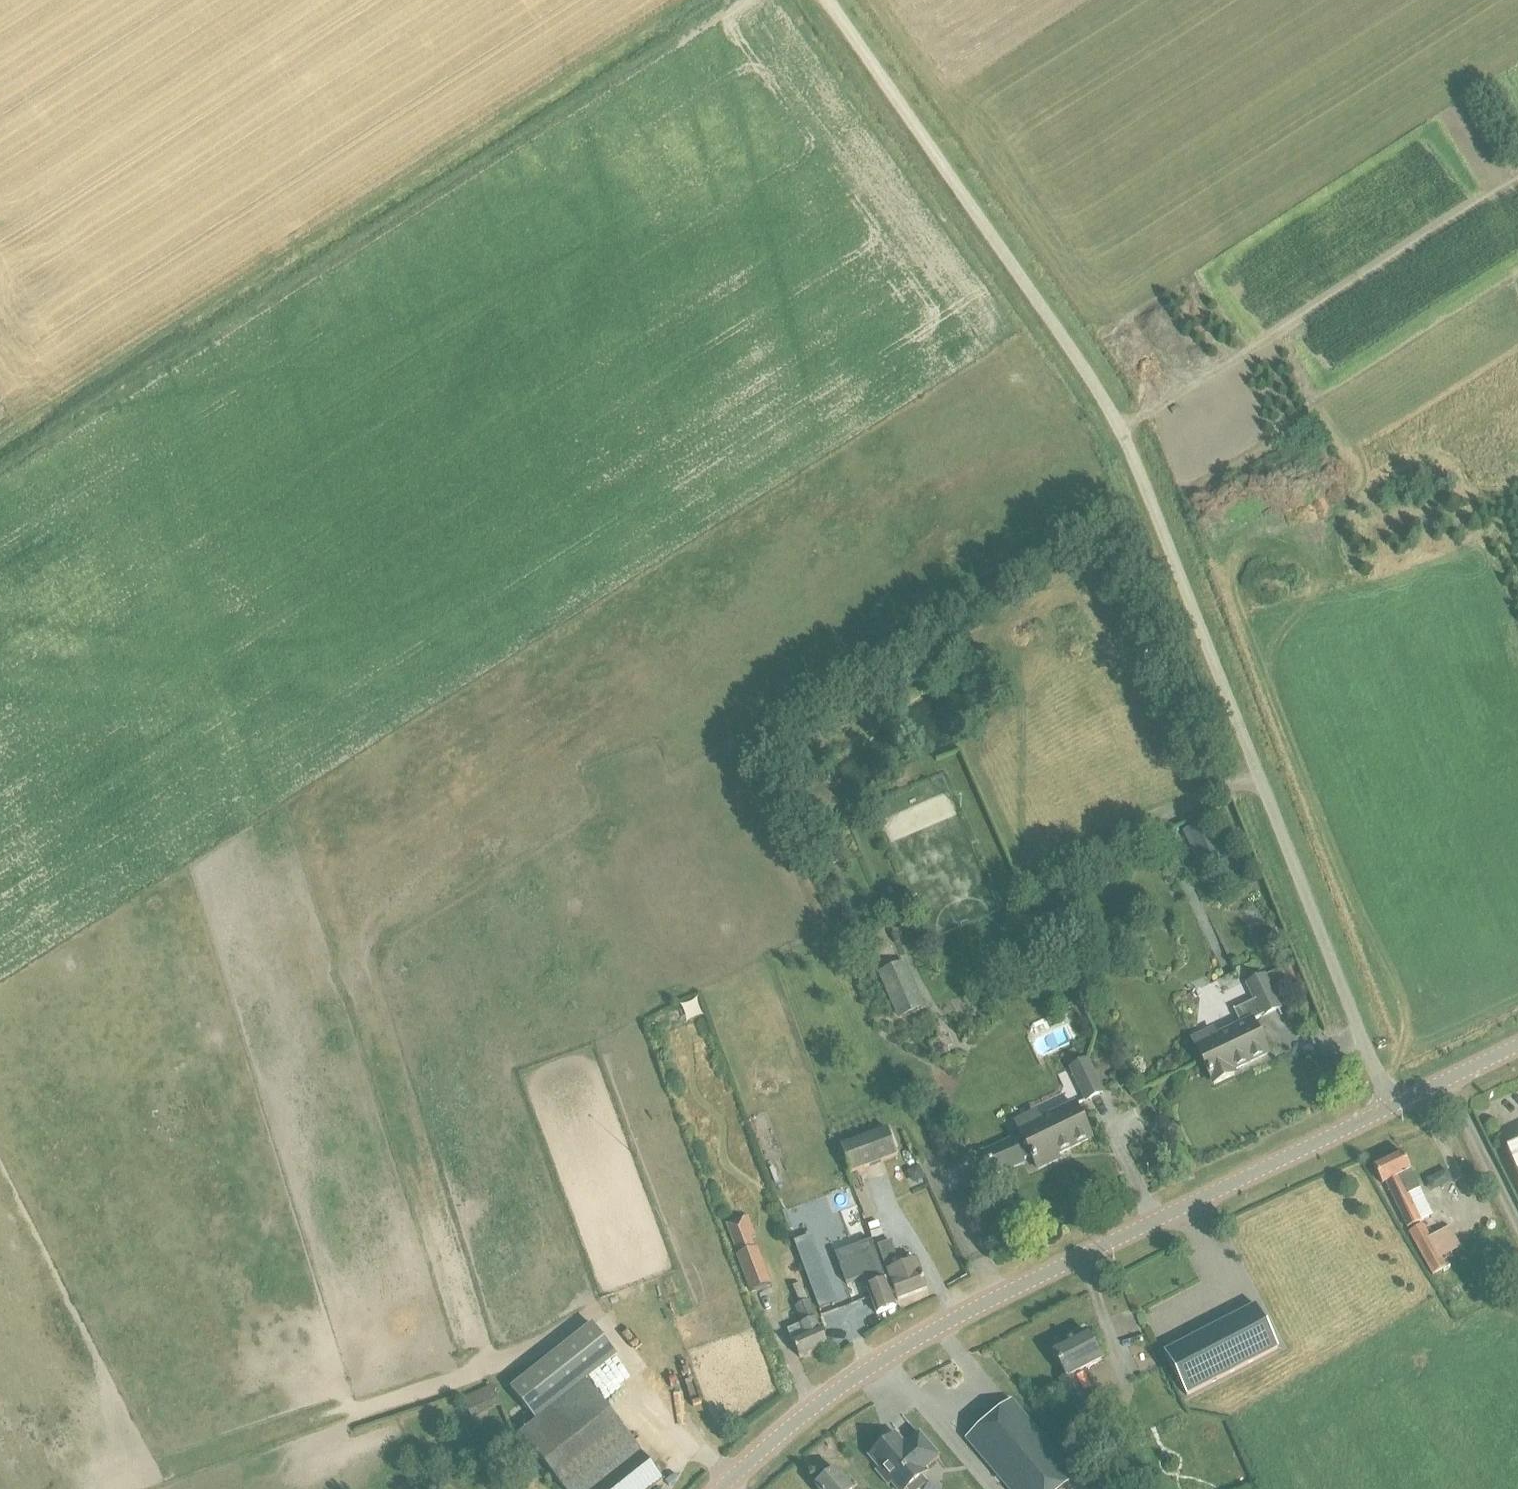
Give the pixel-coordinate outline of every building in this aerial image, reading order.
[(1210,820),(1186,832),(1202,866),(1226,855),(1210,820)] [(1042,894),(1032,899),(1036,907),(1046,902),(1042,894)] [(904,964),(881,974),(887,988),(910,978),(904,964)] [(1054,964),(1042,970),(1049,984),(1061,978),(1054,964)] [(1240,971),(1222,979),(1226,989),(1244,981),(1240,971)] [(1214,1029),(1194,1039),(1215,1084),(1236,1075),(1234,1071),(1270,1054),(1254,1019),(1264,1014),(1279,1007),(1264,976),(1249,983),(1257,999),(1236,1010),(1243,1025),(1217,1037),(1214,1029)] [(703,996),(685,1001),(691,1021),(709,1016),(703,996)] [(1086,1100),(1103,1092),(1087,1060),(1071,1068),(1086,1100)] [(1158,1084),(1165,1092),(1177,1083),(1171,1074),(1158,1084)] [(871,1100),(875,1110),(893,1103),(889,1093),(871,1100)] [(1013,1140),(984,1154),(986,1157),(994,1173),(995,1176),(996,1176),(1024,1163),(1023,1161),(1032,1156),(1038,1169),(1058,1159),(1056,1155),(1091,1138),(1075,1105),(1040,1121),(1020,1131),(1023,1137),(1014,1142),(1013,1140)] [(890,1130),(845,1147),(854,1172),(899,1155),(890,1130)] [(1506,1147),(1517,1176),(1517,1142),(1506,1147)] [(1384,1182),(1399,1212),(1407,1228),(1426,1218),(1427,1210),(1400,1155),(1373,1169),(1380,1184),(1384,1182)] [(925,1178),(919,1167),(910,1171),(915,1182),(925,1178)] [(1453,1182),(1447,1170),(1426,1180),(1431,1192),(1453,1182)] [(857,1183),(846,1187),(852,1203),(862,1200),(857,1183)] [(858,1206),(846,1211),(854,1233),(866,1229),(858,1206)] [(748,1217),(727,1225),(733,1241),(739,1257),(738,1257),(745,1276),(752,1292),(771,1285),(765,1270),(757,1250),(756,1250),(754,1244),(751,1238),(754,1237),(756,1237),(752,1227),(748,1217)] [(1423,1224),(1409,1232),(1432,1275),(1446,1268),(1423,1224)] [(870,1240),(836,1253),(848,1286),(863,1281),(876,1314),(896,1306),(875,1253),(870,1240)] [(881,1248),(899,1299),(926,1289),(920,1274),(923,1273),(919,1262),(901,1268),(892,1244),(881,1248)] [(836,1301),(821,1260),(804,1267),(819,1308),(836,1301)] [(802,1360),(829,1347),(801,1285),(793,1288),(802,1307),(796,1310),(804,1326),(788,1333),(802,1360)] [(1257,1305),(1166,1352),(1188,1396),(1280,1349),(1257,1305)] [(535,1422),(584,1382),(616,1357),(589,1324),(509,1389),(535,1422)] [(1059,1378),(1079,1415),(1099,1405),(1090,1388),(1084,1392),(1073,1372),(1100,1357),(1086,1329),(1052,1347),(1066,1374),(1059,1378)] [(458,1395),(471,1418),(500,1403),(487,1379),(458,1395)] [(663,1478),(584,1382),(535,1422),(519,1435),(563,1488),(650,1488),(663,1478)] [(966,1440),(1008,1488),(1063,1488),(1077,1477),(1012,1401),(966,1440)] [(1112,1433),(1099,1407),(1079,1418),(1092,1444),(1112,1433)] [(870,1456),(880,1468),(877,1471),(889,1485),(892,1482),(898,1488),(921,1488),(927,1483),(922,1477),(928,1473),(925,1470),(940,1458),(920,1434),(906,1446),(896,1435),(870,1456)] [(851,1477),(847,1481),(837,1468),(817,1484),(821,1488),(862,1488),(851,1477)]
